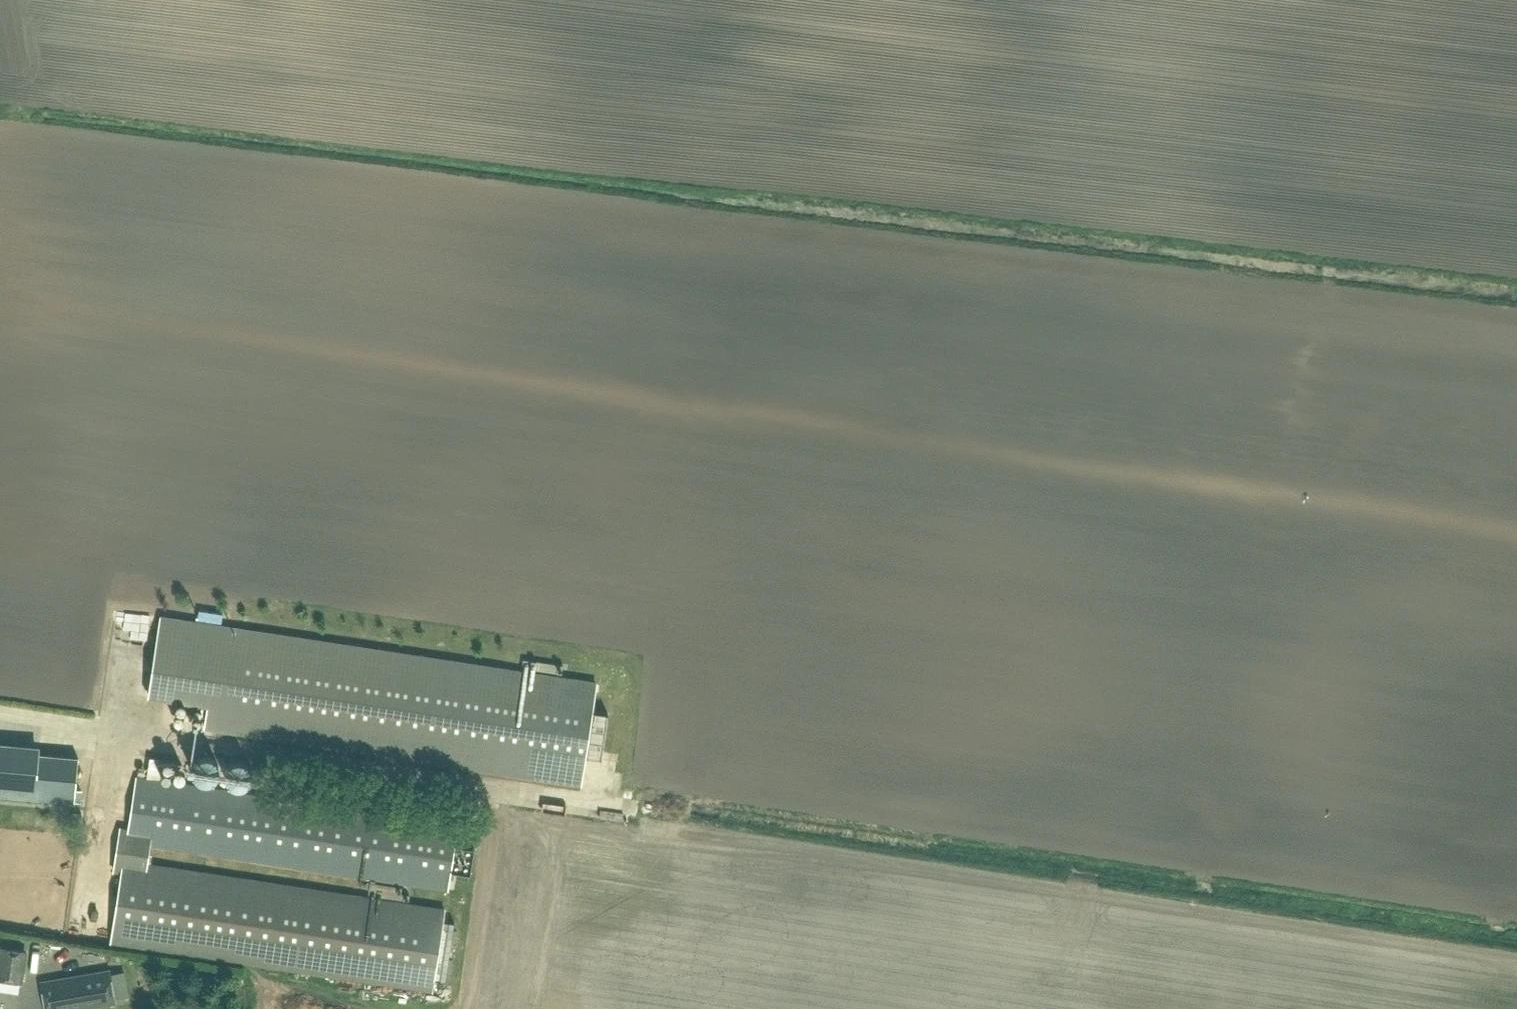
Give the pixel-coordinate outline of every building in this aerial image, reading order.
[(209,705),(221,627),(161,617),(149,695),(209,705)] [(581,784),(585,756),(592,711),(596,683),(221,627),(209,705),(206,727),(581,784)] [(592,711),(585,756),(601,759),(608,714),(592,711)] [(39,755),(35,798),(75,802),(78,758),(39,755)] [(150,757),(147,777),(160,779),(162,759),(150,757)] [(432,990),(434,979),(443,921),(444,909),(144,863),(147,845),(448,891),(457,827),(137,778),(129,830),(121,829),(114,870),(122,872),(112,941),(432,990)] [(443,921),(434,979),(446,981),(455,922),(443,921)] [(19,981),(24,951),(0,947),(0,978),(19,981)] [(110,969),(60,978),(65,1008),(83,1008),(115,1003),(110,969)]
